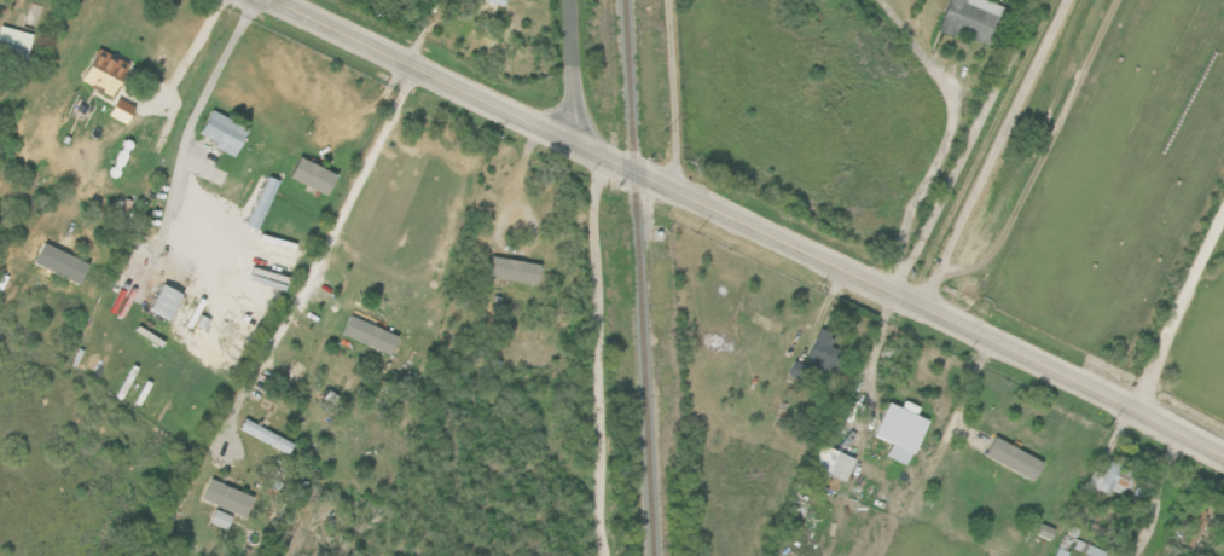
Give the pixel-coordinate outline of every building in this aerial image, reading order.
[(986,0),(946,0),(936,31),(952,37),(953,33),(987,44),(1000,5),(986,0)] [(19,73),(0,68),(0,46),(1,41),(14,45),(17,34),(28,37),(19,73)] [(108,98),(80,81),(98,52),(126,69),(108,98)] [(123,124),(130,105),(113,98),(106,117),(123,124)] [(208,114),(244,133),(231,158),(195,139),(208,114)] [(324,195),(334,175),(297,157),(286,178),(324,195)] [(277,181),(267,176),(244,225),(255,230),(277,181)] [(488,257),(538,266),(534,288),(485,280),(488,257)] [(161,285),(179,296),(166,322),(147,312),(161,285)] [(348,317),(398,338),(393,351),(343,329),(348,317)] [(199,318),(208,323),(202,332),(195,328),(199,318)] [(804,358),(827,368),(835,350),(827,346),(832,335),(818,328),(804,358)] [(132,334),(135,329),(161,344),(157,351),(132,334)] [(116,353),(122,357),(108,388),(100,386),(116,353)] [(808,369),(793,360),(786,372),(800,381),(808,369)] [(336,395),(326,389),(320,400),(331,405),(336,395)] [(886,402),(872,436),(889,443),(883,456),(906,466),(925,420),(915,415),(918,407),(902,400),(899,407),(886,402)] [(244,421),(291,446),(285,457),(239,430),(244,421)] [(1031,479),(1040,460),(990,438),(982,458),(1031,479)] [(844,481),(852,458),(816,445),(808,468),(844,481)] [(1130,470),(1107,460),(1100,474),(1091,470),(1084,486),(1107,495),(1110,488),(1121,493),(1130,470)] [(209,482),(251,502),(243,521),(201,502),(209,482)] [(211,511),(228,520),(222,532),(205,523),(211,511)] [(1048,540),(1052,529),(1039,523),(1034,534),(1048,540)] [(1105,551),(1075,540),(1071,550),(1089,555),(1103,555),(1105,551)] [(1055,547),(1052,555),(1065,555),(1066,552),(1055,547)]
